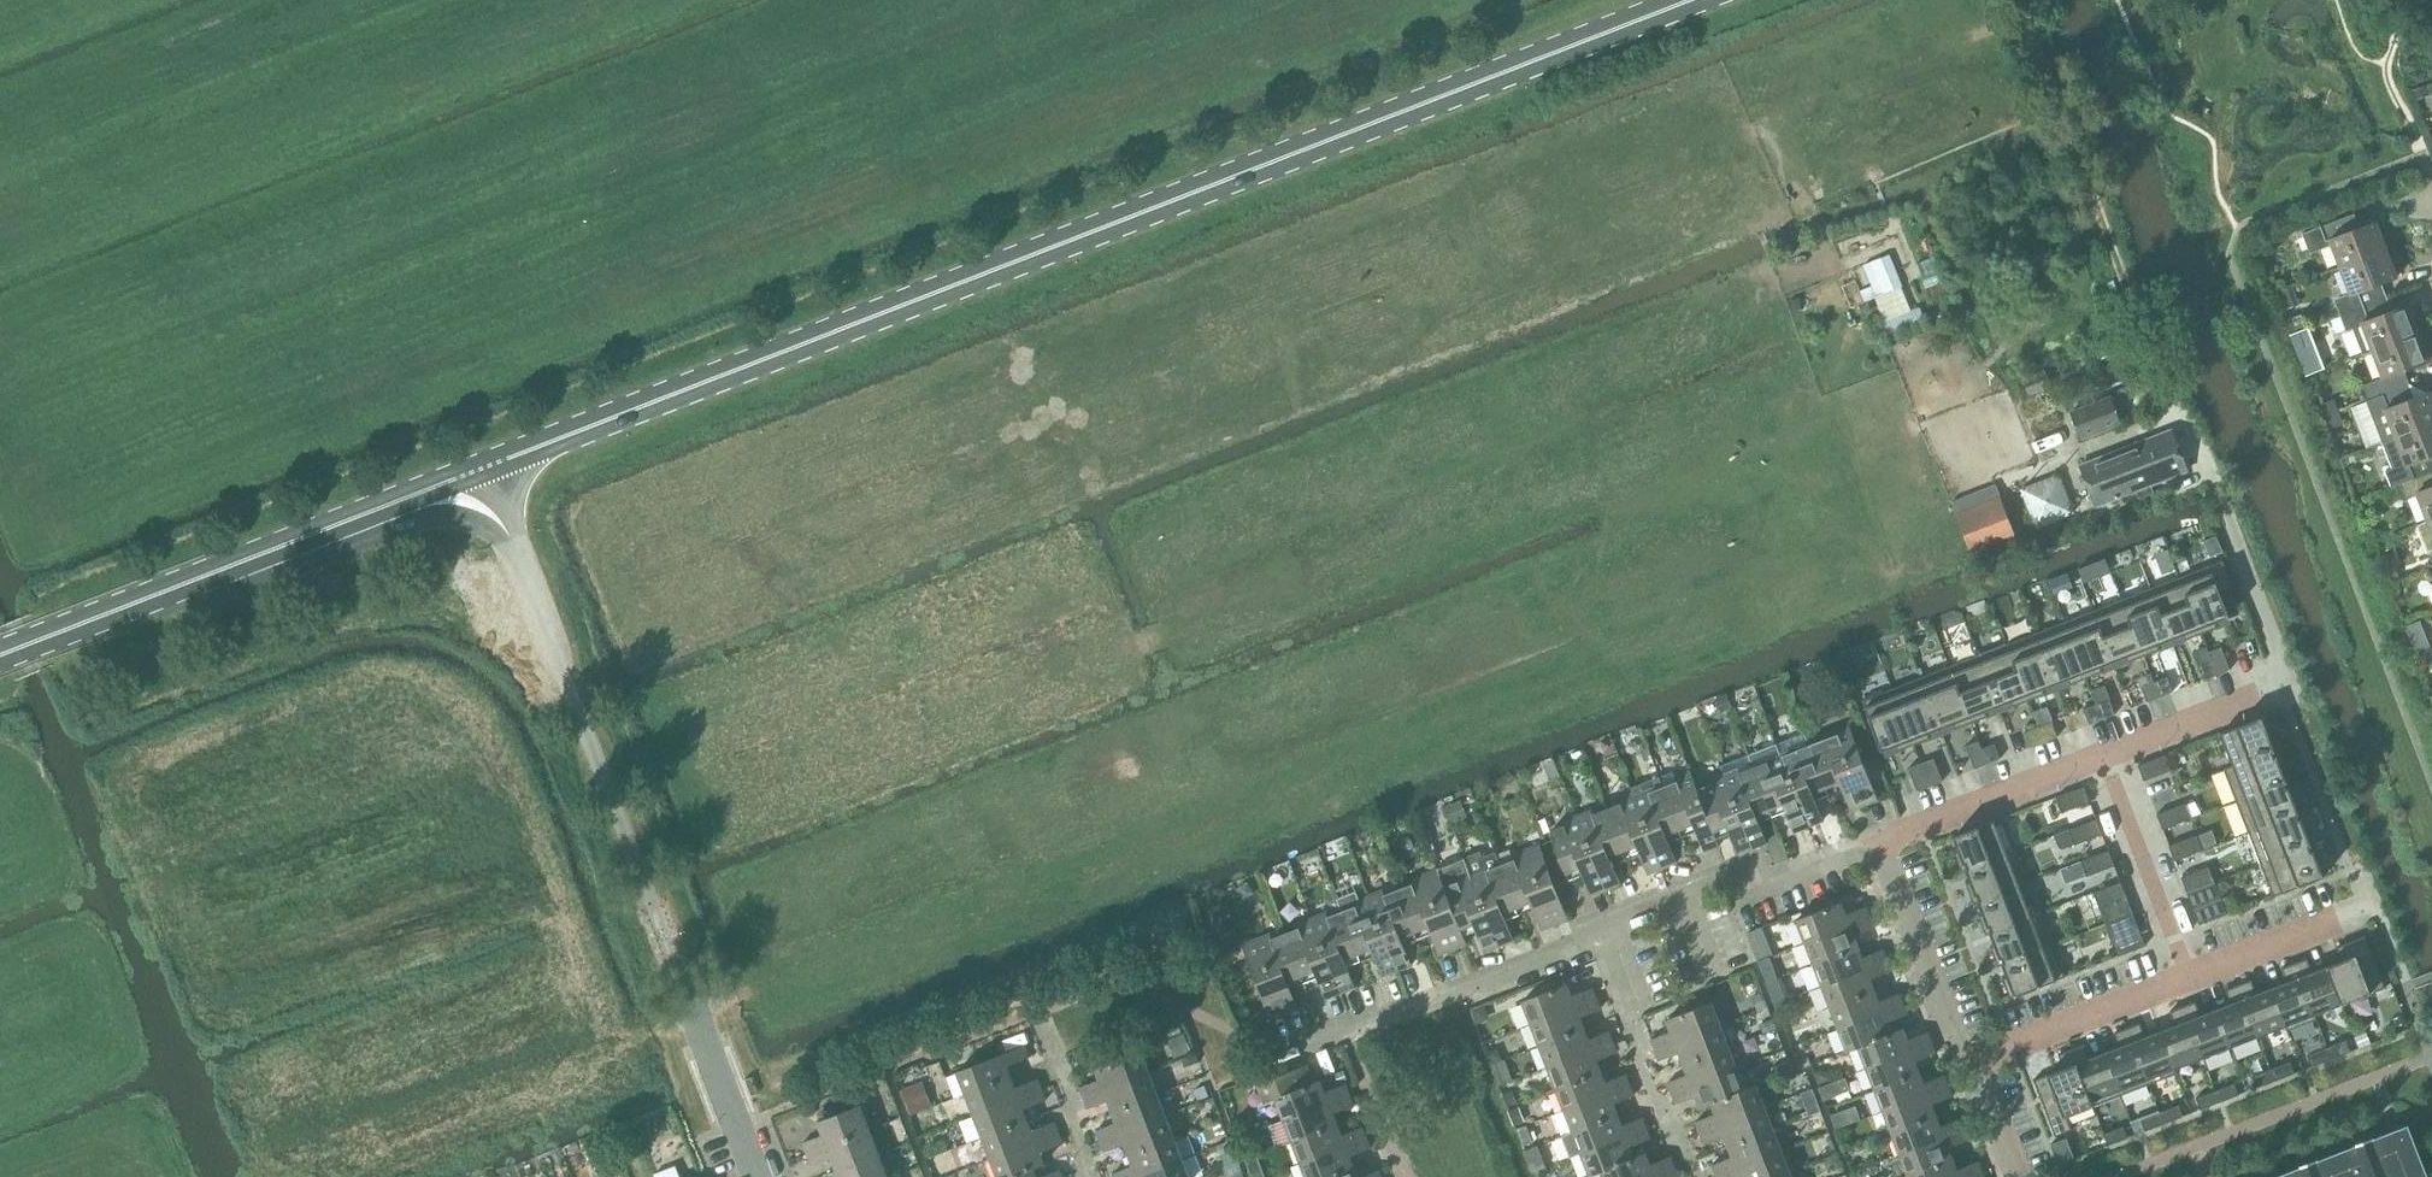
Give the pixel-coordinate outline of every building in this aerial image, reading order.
[(2314,230),(2304,233),(2311,252),(2332,244),(2341,267),(2386,249),(2376,222),(2360,228),(2355,214),(2314,230)] [(2351,293),(2334,299),(2341,315),(2387,297),(2382,284),(2397,279),(2386,249),(2341,267),(2351,293)] [(2282,300),(2296,295),(2293,286),(2279,291),(2282,300)] [(2387,297),(2341,315),(2347,330),(2353,328),(2363,354),(2373,350),(2418,333),(2407,306),(2392,311),(2387,297)] [(2288,319),(2293,331),(2302,328),(2298,315),(2288,319)] [(2384,378),(2363,386),(2369,400),(2410,384),(2404,371),(2428,362),(2418,333),(2373,350),(2384,378)] [(2025,401),(2052,390),(2044,370),(2017,381),(2025,401)] [(2369,400),(2374,414),(2385,442),(2396,438),(2431,424),(2431,396),(2430,392),(2415,398),(2410,384),(2369,400)] [(2082,440),(2123,425),(2112,396),(2071,412),(2082,440)] [(2322,403),(2327,416),(2339,411),(2334,399),(2322,403)] [(2344,423),(2339,411),(2327,416),(2331,428),(2344,423)] [(2385,442),(2395,468),(2385,472),(2391,487),(2401,484),(2431,472),(2431,424),(2396,438),(2385,442)] [(2094,506),(2132,492),(2136,490),(2140,499),(2155,493),(2152,485),(2186,472),(2170,431),(2079,466),(2094,506)] [(2401,484),(2406,498),(2418,494),(2428,521),(2431,519),(2431,472),(2401,484)] [(2059,473),(2021,489),(2036,528),(2075,512),(2059,473)] [(1973,556),(2017,539),(2001,497),(1957,514),(1973,556)] [(2417,525),(2427,553),(2431,565),(2431,519),(2428,521),(2419,524),(2418,525),(2417,525)] [(2192,573),(2180,577),(2202,634),(2213,630),(2219,627),(2216,622),(2230,617),(2221,594),(2235,589),(2224,561),(2192,573)] [(2186,640),(2202,634),(2180,577),(2152,589),(2171,639),(2183,634),(2186,640)] [(2132,596),(2123,600),(2145,656),(2153,653),(2161,650),(2159,644),(2171,639),(2152,589),(2132,596)] [(2144,656),(2123,600),(2094,611),(2113,661),(2126,657),(2128,663),(2144,656)] [(2101,666),(2113,661),(2094,611),(2065,622),(2087,678),(2103,672),(2101,666)] [(2070,685),(2087,678),(2065,622),(2036,633),(2056,684),(2068,679),(2070,685)] [(2043,689),(2056,684),(2036,633),(2008,644),(2029,701),(2046,695),(2043,689)] [(2013,707),(2029,701),(2008,644),(1979,655),(1998,706),(2010,701),(2013,707)] [(2222,647),(2209,652),(2212,660),(2218,675),(2228,671),(2231,670),(2222,647)] [(1951,666),(1950,667),(1972,723),(1988,716),(1986,711),(1998,706),(1979,656),(1951,666)] [(2212,660),(2199,665),(2205,680),(2218,675),(2212,660)] [(1955,729),(1972,723),(1950,667),(1921,677),(1941,728),(1953,724),(1955,729)] [(2168,677),(2155,682),(2161,697),(2173,692),(2168,677)] [(1921,678),(1893,689),(1914,745),(1931,739),(1929,733),(1940,729),(1941,728),(1921,678)] [(2155,682),(2142,687),(2148,702),(2161,697),(2155,682)] [(1893,689),(1863,701),(1882,751),(1883,751),(1896,746),(1898,752),(1914,745),(1893,689)] [(1732,708),(1727,694),(1716,698),(1721,712),(1732,708)] [(2110,699),(2097,704),(2103,719),(2116,714),(2110,699)] [(2097,704),(2084,709),(2090,724),(2103,719),(2097,704)] [(2221,733),(2233,765),(2234,766),(2275,750),(2275,749),(2270,738),(2275,736),(2268,716),(2221,733)] [(2052,722),(2040,727),(2045,742),(2058,737),(2052,722)] [(1811,746),(1810,747),(1828,795),(1842,789),(1850,811),(1878,800),(1849,725),(1822,736),(1824,741),(1811,746)] [(2040,727),(2027,732),(2033,747),(2045,742),(2040,727)] [(1806,733),(1778,744),(1781,751),(1780,752),(1809,827),(1824,821),(1815,800),(1828,795),(1810,747),(1811,746),(1806,733)] [(1979,741),(1966,746),(1975,769),(1988,764),(1982,749),(1979,741)] [(1778,744),(1749,755),(1754,768),(1753,768),(1772,816),(1787,811),(1795,832),(1809,827),(1780,752),(1781,751),(1778,744)] [(1995,744),(1982,749),(1988,764),(2001,759),(1995,744)] [(2224,769),(2237,801),(2287,782),(2287,780),(2282,769),(2287,767),(2280,747),(2275,749),(2275,750),(2234,766),(2233,765),(2224,769)] [(1749,755),(1722,765),(1725,773),(1724,773),(1753,848),(1767,843),(1759,822),(1772,816),(1753,768),(1754,768),(1749,755)] [(2139,765),(2145,781),(2172,770),(2166,755),(2139,765)] [(1934,759),(1922,763),(1931,786),(1943,782),(1934,759)] [(1922,763),(1909,769),(1918,791),(1931,786),(1922,763)] [(1678,781),(1663,787),(1682,836),(1696,830),(1704,851),(1718,846),(1715,838),(1696,790),(1689,772),(1676,777),(1678,781)] [(1711,785),(1696,790),(1715,838),(1729,833),(1737,854),(1753,848),(1724,773),(1709,779),(1711,785)] [(2237,801),(2249,833),(2300,813),(2299,812),(2295,800),(2300,798),(2292,779),(2287,780),(2287,782),(2237,801)] [(2063,812),(2091,802),(2085,786),(2057,797),(2063,812)] [(1648,788),(1633,793),(1661,868),(1677,862),(1669,841),(1682,836),(1663,787),(1650,792),(1648,788)] [(1621,803),(1606,809),(1625,857),(1639,852),(1646,870),(1647,874),(1657,870),(1661,868),(1633,793),(1619,799),(1621,803)] [(1452,821),(1468,816),(1462,801),(1447,806),(1452,821)] [(2157,814),(2163,829),(2191,819),(2185,803),(2157,814)] [(1591,809),(1576,815),(1605,889),(1620,884),(1614,870),(1611,863),(1625,857),(1606,809),(1593,814),(1591,809)] [(2249,833),(2261,864),(2312,845),(2311,843),(2307,832),(2312,830),(2304,810),(2299,812),(2300,813),(2249,833)] [(1564,825),(1550,831),(1565,870),(1569,879),(1583,874),(1591,895),(1605,889),(1576,815),(1562,820),(1564,825)] [(1962,872),(1967,870),(1967,869),(2017,850),(2005,817),(1954,837),(1959,850),(1954,852),(1962,872)] [(2076,845),(2103,834),(2097,819),(2070,830),(2076,845)] [(2170,846),(2176,861),(2203,850),(2197,835),(2170,846)] [(2261,864),(2274,896),(2324,877),(2319,863),(2324,861),(2316,841),(2311,843),(2312,845),(2261,864)] [(1501,867),(1519,913),(1532,908),(1541,929),(1568,919),(1539,845),(1512,856),(1515,862),(1501,867)] [(1974,904),(1979,902),(1979,901),(2029,881),(2017,850),(1967,869),(1967,870),(1972,882),(1967,884),(1974,904)] [(2088,876),(2115,866),(2109,850),(2082,861),(2088,876)] [(1481,852),(1465,859),(1470,872),(1499,945),(1513,939),(1505,919),(1519,913),(1501,867),(1495,851),(1483,856),(1481,852)] [(1465,859),(1437,870),(1444,889),(1462,935),(1476,930),(1484,951),(1499,945),(1470,872),(1465,859)] [(2182,877),(2188,892),(2215,882),(2210,866),(2182,877)] [(1466,944),(1462,935),(1444,889),(1437,870),(1410,880),(1412,885),(1398,890),(1417,939),(1431,934),(1439,955),(1466,944)] [(1986,935),(1991,933),(1991,932),(2041,913),(2029,881),(1979,901),(1979,902),(1984,913),(1979,915),(1986,935)] [(2100,908),(2127,897),(2121,882),(2094,892),(2100,908)] [(1403,944),(1417,939),(1398,890),(1385,895),(1383,891),(1368,897),(1396,971),(1411,965),(1403,944)] [(1357,891),(1337,899),(1342,912),(1361,960),(1374,955),(1383,976),(1396,971),(1368,897),(1360,900),(1357,891)] [(2200,925),(2228,914),(2222,899),(2194,909),(2200,925)] [(1806,942),(1871,916),(1867,907),(1847,914),(1842,903),(1798,920),(1806,942)] [(1347,966),(1361,960),(1342,912),(1328,917),(1326,913),(1312,918),(1340,993),(1355,987),(1347,966)] [(1998,967),(2004,965),(2003,964),(2054,945),(2041,913),(1991,932),(1991,933),(1996,945),(1991,947),(1998,967)] [(1814,964),(1859,947),(1854,934),(1875,926),(1871,916),(1806,942),(1814,964)] [(1326,998),(1340,993),(1312,918),(1298,924),(1299,928),(1285,934),(1304,982),(1318,977),(1326,998)] [(1749,933),(1759,960),(1759,961),(1770,957),(1774,956),(1763,928),(1749,933)] [(2113,941),(2119,957),(2146,946),(2140,930),(2113,941)] [(1291,987),(1304,982),(1285,934),(1272,939),(1270,934),(1243,945),(1271,1019),(1299,1009),(1291,987)] [(2328,966),(2343,1004),(2386,988),(2366,936),(2337,947),(2343,961),(2328,966)] [(2003,978),(2011,998),(2066,977),(2054,945),(2003,964),(2004,965),(2008,976),(2003,978)] [(1823,986),(1888,960),(1883,949),(1863,957),(1859,947),(1814,964),(1823,986)] [(1778,978),(1770,957),(1759,961),(1767,982),(1778,978)] [(2295,963),(2317,1020),(2318,1019),(2316,1015),(2343,1004),(2328,966),(2313,972),(2308,958),(2295,963)] [(1831,1007),(1876,990),(1871,978),(1892,970),(1888,960),(1823,986),(1831,1007)] [(2287,982),(2272,988),(2287,1026),(2289,1030),(2317,1020),(2295,963),(2282,968),(2287,982)] [(2239,985),(2259,1037),(2287,1026),(2272,988),(2257,993),(2252,980),(2239,985)] [(1532,1025),(1598,999),(1593,989),(1573,997),(1568,985),(1523,1002),(1532,1025)] [(2217,1009),(2231,1047),(2259,1037),(2239,985),(2226,990),(2232,1004),(2217,1009)] [(1839,1029),(1905,1003),(1900,992),(1880,1000),(1876,990),(1831,1007),(1839,1029)] [(1540,1046),(1586,1028),(1581,1017),(1601,1009),(1598,999),(1532,1025),(1540,1046)] [(2196,1001),(2183,1006),(2203,1058),(2205,1058),(2231,1047),(2217,1009),(2202,1015),(2196,1001)] [(1656,1051),(1723,1025),(1714,1002),(1669,1020),(1673,1032),(1652,1040),(1656,1051)] [(1893,1033),(1892,1032),(1888,1020),(1908,1012),(1905,1003),(1839,1029),(1848,1051),(1859,1047),(1859,1046),(1893,1033)] [(2176,1025),(2161,1031),(2177,1074),(2179,1073),(2177,1068),(2203,1058),(2183,1006),(2170,1011),(2176,1025)] [(1479,1025),(1493,1020),(1488,1007),(1474,1012),(1479,1025)] [(2141,1023),(2128,1028),(2149,1084),(2177,1074),(2161,1031),(2146,1037),(2141,1023)] [(1685,1064),(1731,1046),(1723,1025),(1656,1051),(1660,1061),(1681,1053),(1685,1064)] [(1548,1067),(1614,1042),(1610,1031),(1590,1039),(1586,1028),(1540,1046),(1548,1067)] [(1868,1069),(1933,1044),(1929,1032),(1908,1040),(1903,1028),(1892,1032),(1893,1033),(1859,1046),(1859,1047),(1868,1069)] [(2120,1047),(2105,1052),(2122,1095),(2149,1084),(2128,1028),(2115,1033),(2120,1047)] [(1175,1058),(1191,1052),(1184,1034),(1168,1040),(1175,1058)] [(2327,1047),(2332,1059),(2351,1051),(2347,1040),(2327,1047)] [(1557,1089),(1602,1071),(1598,1060),(1618,1052),(1614,1042),(1548,1067),(1557,1089)] [(1876,1090),(1921,1073),(1917,1062),(1937,1054),(1933,1044),(1868,1069),(1876,1090)] [(2085,1044),(2072,1049),(2094,1106),(2122,1095),(2105,1052),(2090,1058),(2085,1044)] [(958,1071),(966,1093),(1010,1076),(1005,1066),(1029,1056),(1024,1045),(958,1071)] [(1673,1093),(1739,1068),(1731,1046),(1685,1064),(1689,1074),(1669,1082),(1673,1093)] [(2308,1055),(2312,1066),(2332,1059),(2327,1047),(2308,1055)] [(2064,1068),(2034,1080),(2056,1136),(2073,1129),(2068,1116),(2076,1113),(2094,1106),(2072,1049),(2059,1054),(2064,1068)] [(1083,1098),(1149,1073),(1141,1050),(1095,1068),(1100,1079),(1079,1087),(1083,1098)] [(1776,1077),(1794,1071),(1790,1061),(1773,1068),(1776,1077)] [(2272,1069),(2276,1080),(2295,1073),(2291,1061),(2272,1069)] [(1258,1084),(1265,1101),(1265,1103),(1276,1100),(1284,1121),(1349,1095),(1345,1084),(1325,1092),(1320,1080),(1314,1082),(1307,1065),(1258,1084)] [(1712,1103),(1757,1085),(1757,1084),(1747,1088),(1739,1068),(1673,1093),(1677,1104),(1697,1096),(1702,1107),(1712,1103)] [(1819,1084),(1832,1079),(1829,1072),(1822,1069),(1815,1072),(1819,1084)] [(2252,1077),(2257,1088),(2276,1080),(2272,1069),(2252,1077)] [(1565,1111),(1631,1085),(1627,1074),(1606,1082),(1602,1071),(1557,1089),(1565,1111)] [(1112,1111),(1158,1094),(1149,1073),(1083,1098),(1087,1109),(1108,1101),(1112,1111)] [(1876,1090),(1884,1112),(1950,1086),(1946,1075),(1925,1083),(1921,1073),(1876,1090)] [(966,1093),(975,1115),(1042,1089),(1037,1078),(1014,1087),(1010,1076),(966,1093)] [(903,1090),(912,1114),(934,1106),(924,1081),(903,1090)] [(2216,1091),(2220,1102),(2240,1094),(2235,1083),(2216,1091)] [(1574,1132),(1619,1114),(1615,1103),(1635,1096),(1631,1085),(1565,1111),(1573,1131),(1574,1132)] [(1701,1133),(1766,1108),(1757,1085),(1712,1103),(1716,1115),(1697,1122),(1701,1133)] [(1893,1133),(1937,1116),(1933,1105),(1954,1097),(1950,1086),(1884,1112),(1893,1133)] [(1813,1088),(1801,1093),(1809,1116),(1821,1111),(1813,1088)] [(984,1137),(1027,1120),(1023,1109),(1046,1099),(1042,1089),(975,1115),(984,1137)] [(2196,1098),(2201,1109),(2220,1102),(2216,1091),(2196,1098)] [(1100,1141),(1166,1116),(1158,1094),(1112,1111),(1116,1122),(1096,1130),(1100,1141)] [(1293,1142),(1338,1124),(1333,1113),(1353,1106),(1349,1095),(1284,1121),(1293,1142)] [(824,1135),(804,1143),(809,1156),(877,1128),(875,1123),(869,1126),(861,1105),(818,1122),(824,1135)] [(2160,1112),(2165,1123),(2184,1116),(2180,1105),(2160,1112)] [(1510,1111),(1516,1126),(1527,1122),(1521,1107),(1510,1111)] [(1729,1147),(1775,1130),(1766,1108),(1701,1133),(1705,1143),(1725,1135),(1729,1147)] [(915,1118),(913,1123),(915,1129),(920,1132),(940,1124),(934,1110),(915,1118)] [(1849,1124),(1843,1111),(1831,1116),(1836,1129),(1849,1124)] [(2141,1120),(2145,1131),(2165,1123),(2160,1112),(2141,1120)] [(1570,1158),(1582,1153),(1582,1154),(1648,1129),(1644,1118),(1624,1126),(1619,1114),(1574,1132),(1573,1131),(1562,1136),(1570,1158)] [(1129,1155),(1174,1137),(1166,1116),(1100,1141),(1104,1151),(1124,1144),(1129,1155)] [(1901,1155),(1967,1129),(1962,1119),(1941,1127),(1937,1116),(1893,1133),(1901,1155)] [(992,1158),(1058,1132),(1054,1121),(1031,1130),(1027,1120),(984,1137),(992,1158)] [(1301,1163),(1366,1138),(1362,1128),(1342,1135),(1338,1124),(1293,1142),(1301,1163)] [(2409,1125),(2275,1176),(2429,1176),(2409,1125)] [(1525,1145),(1534,1142),(1528,1126),(1519,1129),(1525,1145)] [(2104,1134),(2109,1145),(2128,1137),(2124,1126),(2104,1134)] [(877,1128),(809,1156),(813,1165),(833,1158),(838,1172),(880,1155),(872,1135),(879,1132),(877,1128)] [(1636,1157),(1635,1157),(1631,1147),(1652,1139),(1648,1129),(1582,1154),(1590,1176),(1602,1171),(1636,1157)] [(1909,1176),(1954,1159),(1950,1148),(1971,1140),(1967,1129),(1901,1155),(1909,1176)] [(1717,1176),(1783,1151),(1775,1130),(1729,1147),(1734,1158),(1713,1165),(1717,1176)] [(1034,1168),(1044,1163),(1039,1152),(1062,1143),(1058,1132),(992,1158),(999,1176),(1009,1176),(1034,1168)] [(2082,1135),(2073,1139),(2078,1152),(2087,1149),(2082,1135)] [(1114,1176),(1136,1176),(1183,1159),(1174,1137),(1129,1155),(1133,1166),(1113,1174),(1114,1176)] [(1354,1168),(1350,1156),(1370,1148),(1366,1138),(1301,1163),(1306,1176),(1330,1176),(1354,1168)] [(2067,1138),(2051,1144),(2059,1164),(2075,1158),(2067,1138)] [(1791,1173),(1783,1151),(1717,1176),(1718,1176),(1780,1176),(1791,1173)] [(1676,1168),(1671,1157),(1652,1165),(1647,1152),(1635,1157),(1636,1157),(1602,1171),(1604,1176),(1651,1176),(1676,1168)] [(896,1176),(894,1171),(888,1174),(880,1155),(838,1172),(840,1176),(894,1176),(896,1176)] [(1246,1159),(1245,1159),(1249,1169),(1261,1165),(1257,1155),(1246,1159)] [(1183,1159),(1136,1176),(1190,1176),(1183,1159)] [(1983,1172),(1979,1161),(1958,1169),(1954,1159),(1909,1176),(1910,1176),(1971,1176),(1983,1172)] [(1034,1168),(1009,1176),(1037,1176),(1034,1168)] [(1354,1168),(1330,1176),(1358,1176),(1354,1168)] [(1676,1168),(1651,1176),(1679,1176),(1676,1168)]
